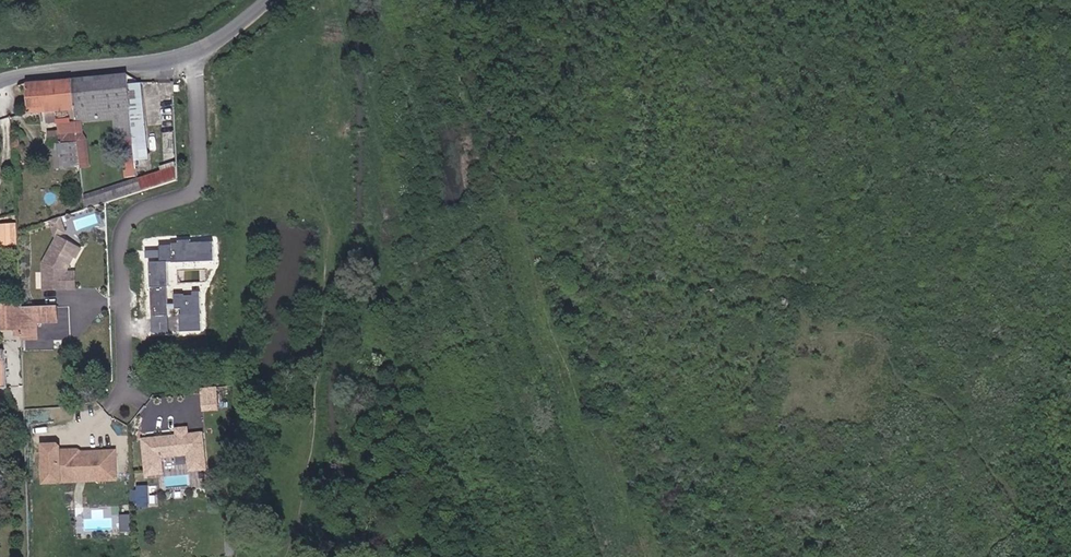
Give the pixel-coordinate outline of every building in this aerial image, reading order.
[(129,74),(77,79),(79,109),(84,123),(115,120),(122,178),(136,177),(135,162),(148,160),(142,85),(129,85),(129,74)] [(77,79),(33,84),(34,113),(79,109),(77,79)] [(40,261),(42,290),(74,289),(73,268),(82,246),(57,232),(40,261)] [(149,258),(151,335),(167,333),(166,309),(166,304),(165,261),(213,261),(212,240),(190,241),(177,242),(158,245),(157,251),(145,250),(145,258),(149,258)] [(174,304),(166,304),(166,309),(178,309),(178,332),(199,331),(199,292),(173,293),(174,304)] [(0,306),(0,327),(14,326),(14,340),(37,339),(38,326),(58,321),(54,304),(0,306)] [(216,387),(199,389),(201,413),(216,411),(216,387)] [(139,436),(142,478),(163,478),(161,456),(184,454),(185,473),(205,471),(204,432),(188,431),(185,425),(174,427),(174,433),(139,436)] [(55,441),(39,443),(41,485),(118,479),(115,451),(61,449),(55,441)] [(150,506),(150,484),(139,484),(139,506),(150,506)] [(122,516),(121,530),(131,531),(132,516),(122,516)]
